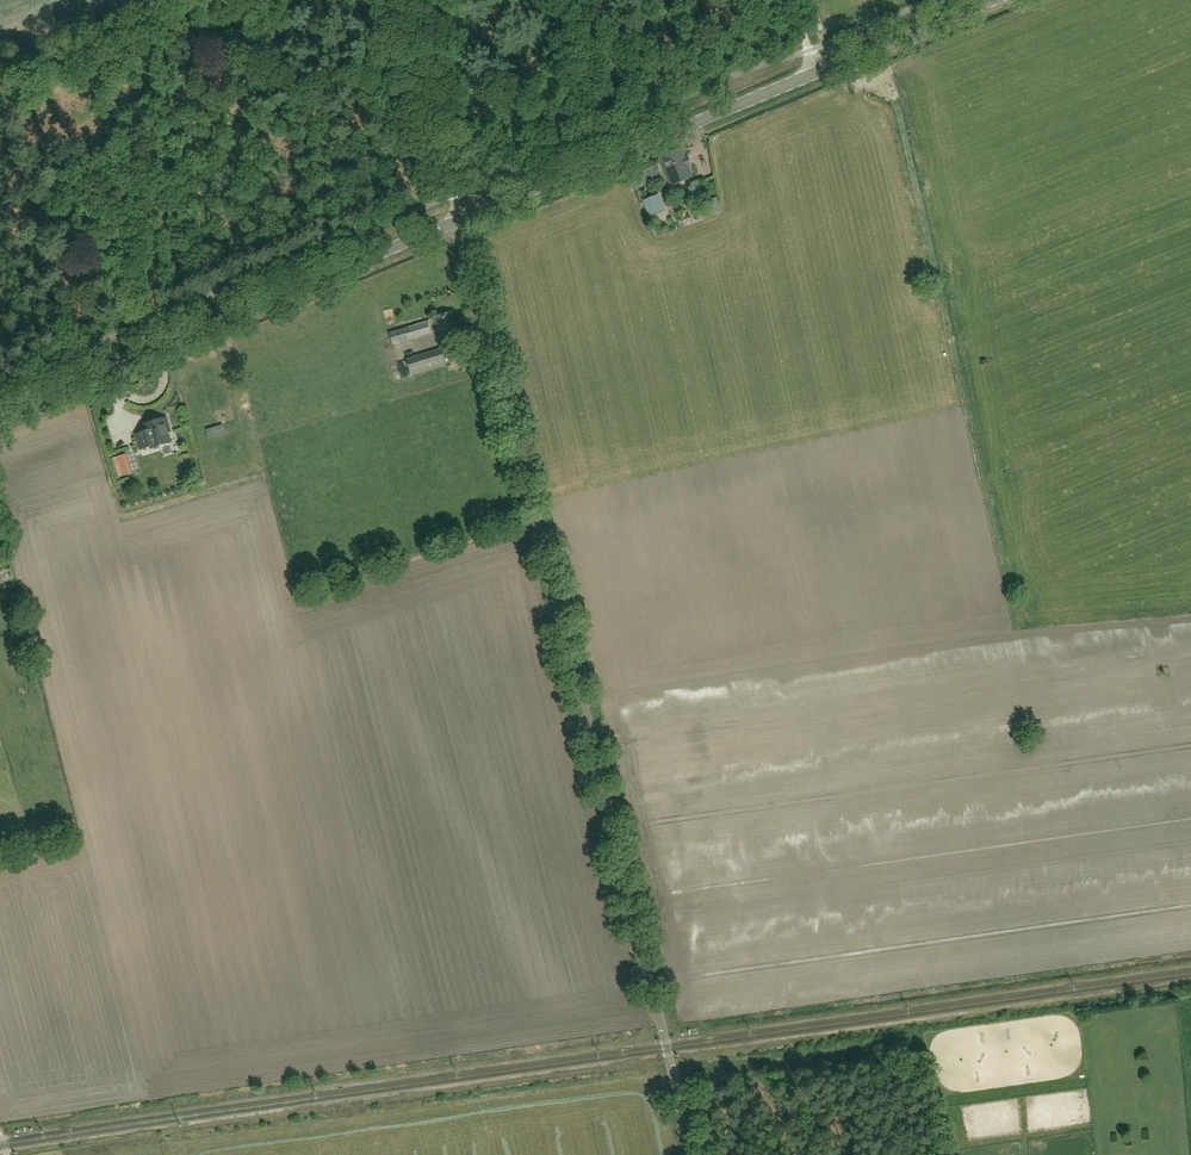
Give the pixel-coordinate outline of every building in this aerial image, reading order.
[(690,177),(689,173),(681,153),(681,152),(660,160),(668,180),(670,185),(690,177)] [(659,194),(642,201),(649,217),(666,210),(659,194)] [(436,329),(433,330),(436,339),(458,332),(452,312),(433,317),(436,329)] [(389,334),(392,346),(430,335),(427,323),(389,334)] [(445,366),(440,350),(406,360),(411,376),(445,366)] [(145,431),(135,434),(140,450),(150,447),(151,449),(173,443),(170,433),(172,432),(167,417),(143,424),(145,431)] [(215,440),(230,434),(227,427),(212,433),(215,440)] [(117,457),(123,475),(132,472),(126,454),(117,457)]
